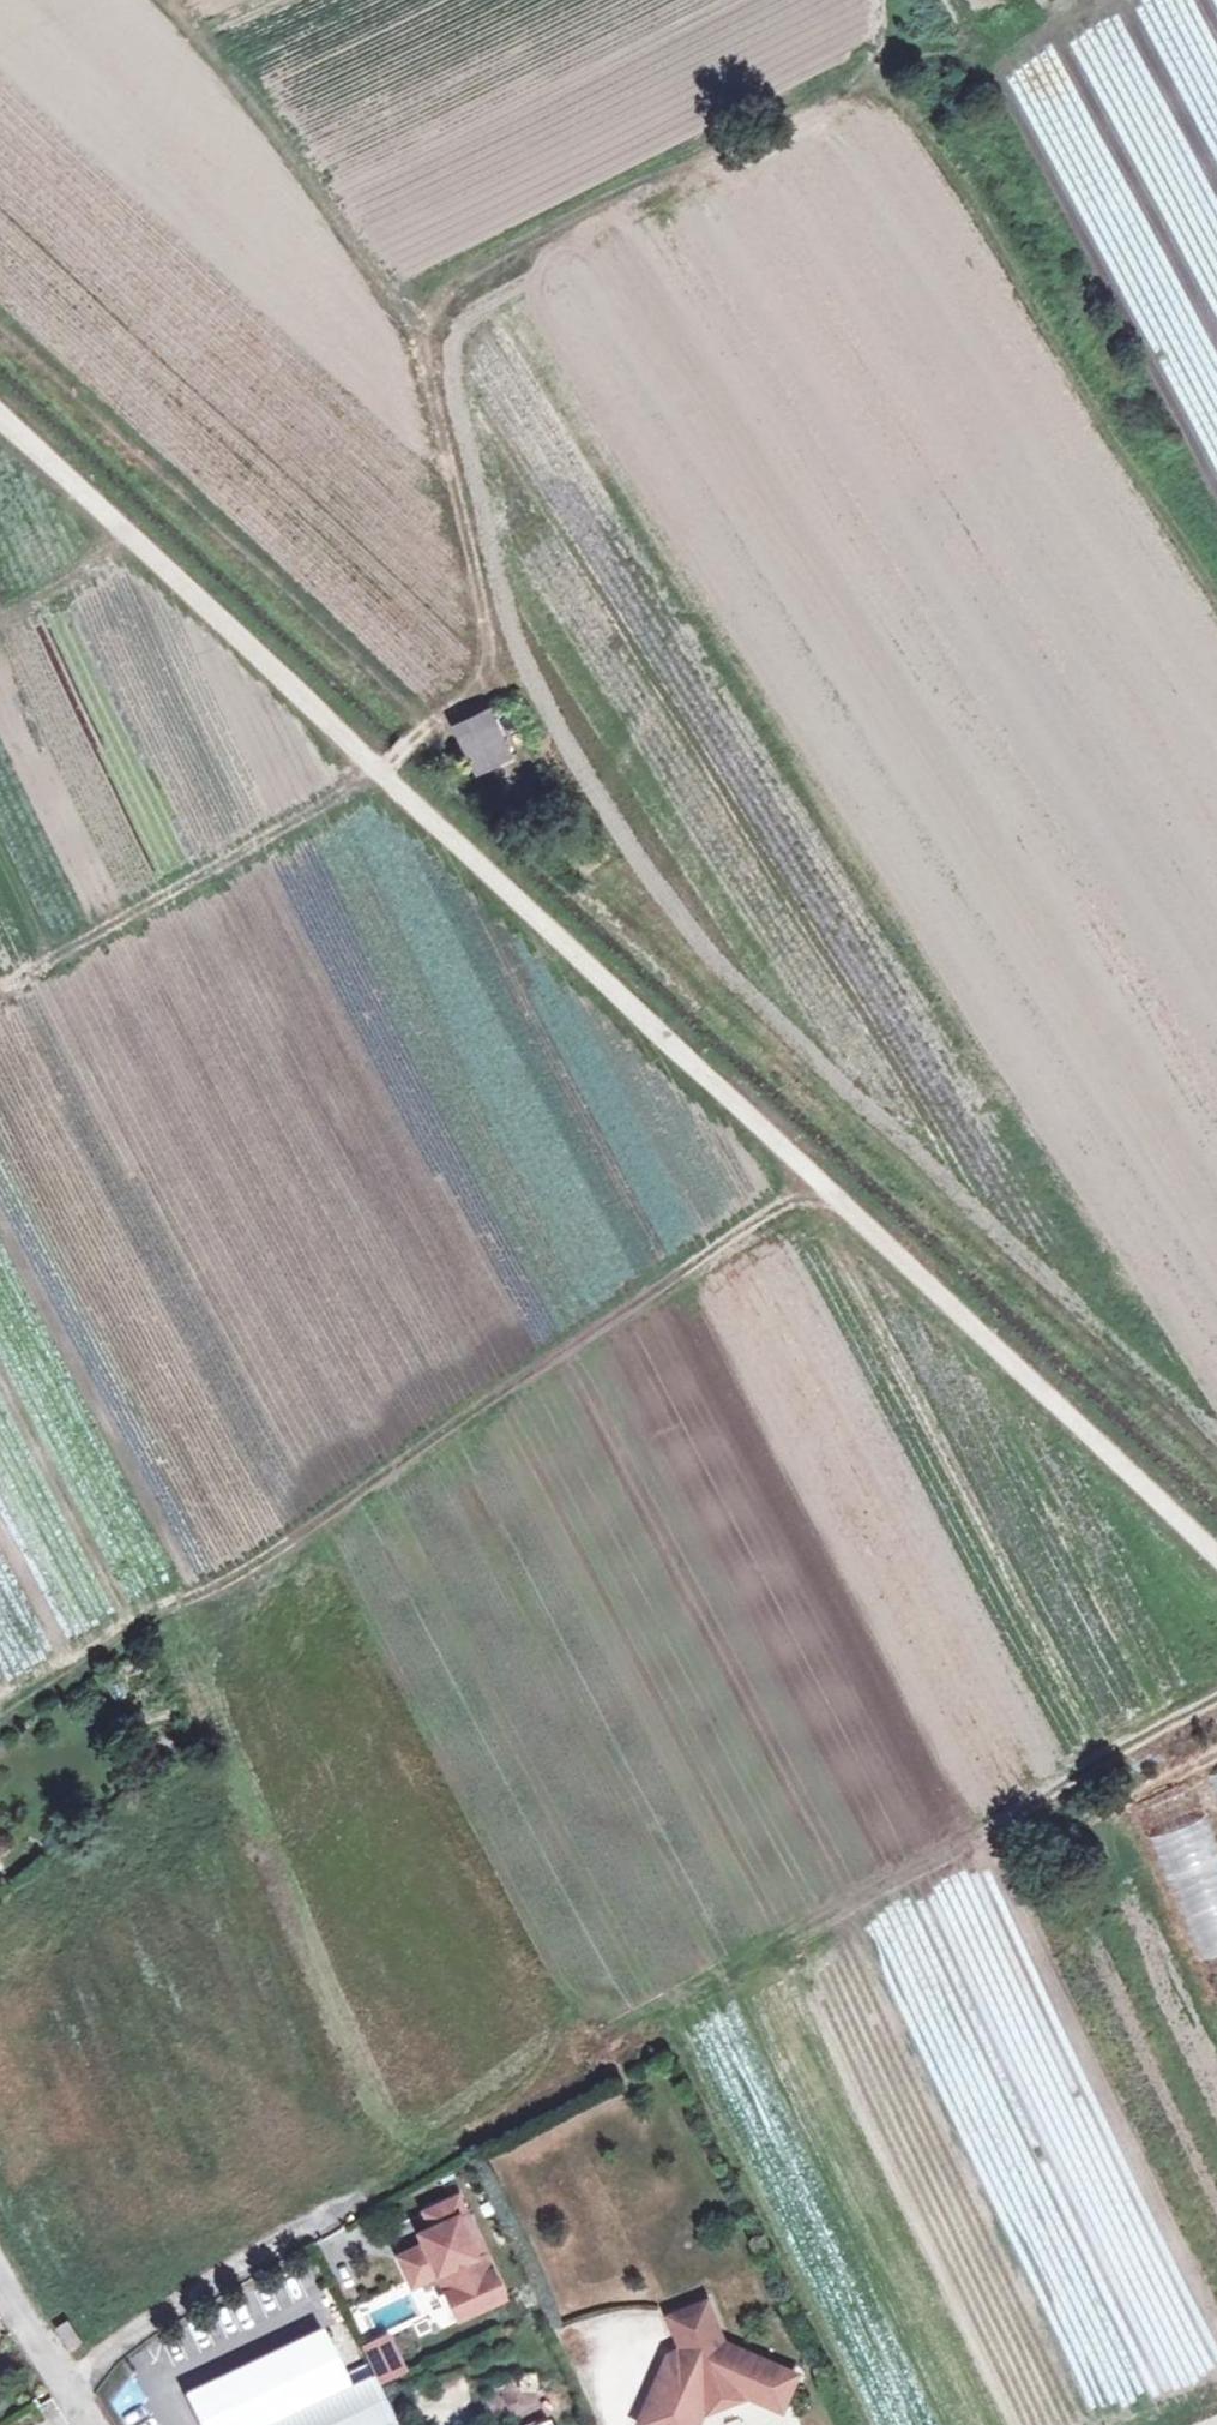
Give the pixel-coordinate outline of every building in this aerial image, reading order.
[(485,704),(446,721),(469,772),(508,755),(485,704)] [(1143,1812),(1216,1984),(1216,1844),(1194,1790),(1143,1812)] [(460,2200),(427,2215),(442,2247),(431,2252),(428,2247),(401,2259),(414,2288),(440,2276),(449,2295),(458,2315),(503,2295),(460,2200)] [(506,2301),(503,2295),(458,2315),(449,2295),(439,2299),(451,2326),(506,2301)] [(350,2305),(358,2331),(407,2315),(403,2302),(379,2310),(375,2297),(350,2305)] [(670,2320),(681,2348),(675,2363),(668,2361),(641,2424),(696,2424),(705,2405),(715,2409),(734,2401),(738,2392),(779,2409),(795,2377),(721,2346),(705,2306),(670,2320)] [(64,2318),(50,2326),(65,2351),(79,2343),(64,2318)] [(324,2367),(355,2352),(346,2336),(316,2351),(324,2367)] [(389,2340),(364,2351),(379,2384),(404,2373),(389,2340)] [(271,2424),(395,2424),(366,2365),(350,2373),(356,2385),(271,2424)] [(462,2370),(449,2374),(457,2402),(470,2398),(462,2370)] [(263,2424),(271,2424),(356,2385),(350,2373),(258,2416),(263,2424)] [(537,2375),(517,2376),(518,2394),(538,2393),(537,2375)]
